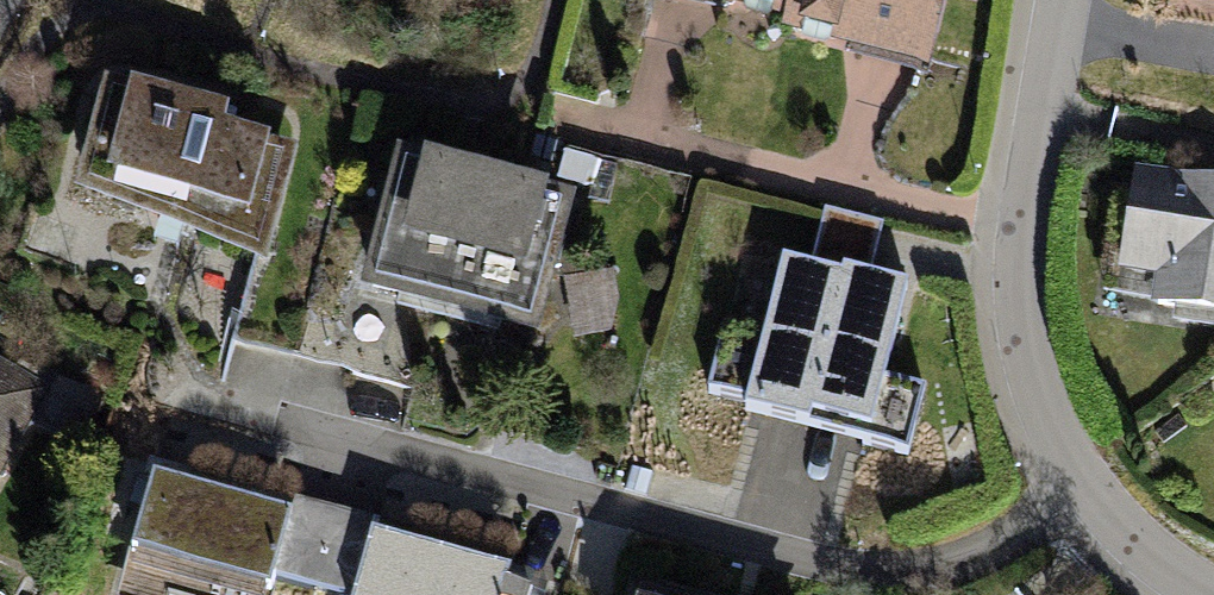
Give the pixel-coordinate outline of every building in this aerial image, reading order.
[(786,27),(792,0),(688,0),(786,27)] [(786,27),(782,42),(932,76),(948,0),(792,0),(786,27)] [(1168,1),(1213,10),(1213,0),(1168,0),(1168,1)] [(232,122),(109,90),(77,202),(269,269),(298,155),(228,135),(232,122)] [(483,181),(399,159),(362,304),(448,329),(483,181)] [(1137,173),(1119,277),(1156,281),(1152,314),(1213,326),(1213,188),(1137,173)] [(574,206),(483,181),(448,329),(537,346),(574,206)] [(848,279),(789,266),(772,338),(728,326),(711,401),(755,410),(750,429),(812,439),(848,279)] [(911,296),(848,279),(812,439),(908,464),(923,396),(888,384),(911,296)] [(0,360),(0,500),(33,433),(93,453),(113,399),(13,367),(0,360)] [(156,480),(124,594),(268,594),(271,579),(316,594),(318,594),(343,513),(294,502),(289,521),(156,480)] [(343,513),(318,594),(510,594),(515,581),(371,541),(375,524),(343,513)]
